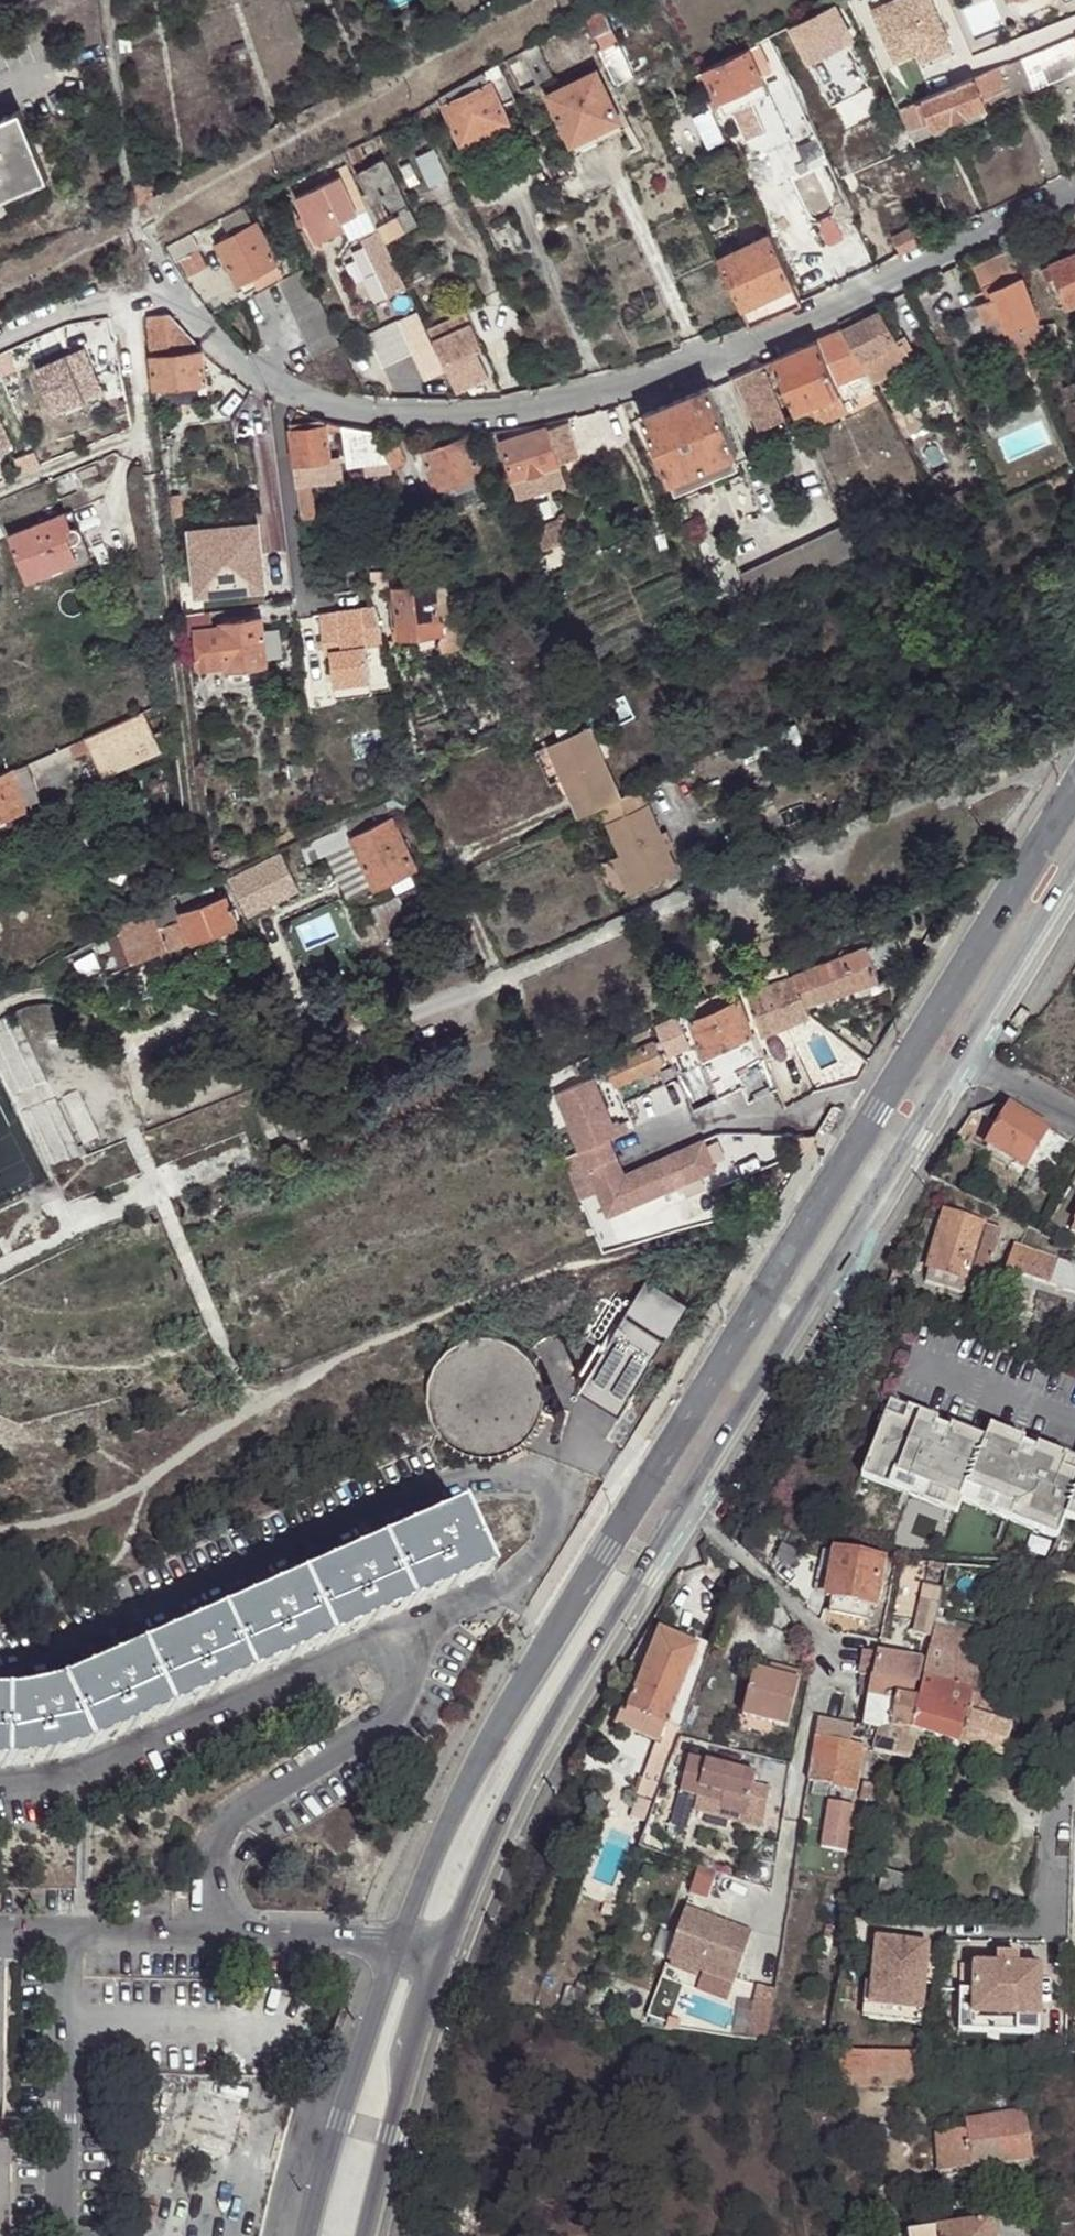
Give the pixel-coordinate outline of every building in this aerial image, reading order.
[(862,12),(880,5),(879,0),(857,0),(862,12)] [(855,47),(833,4),(789,27),(810,70),(855,47)] [(629,68),(602,9),(586,18),(601,49),(599,50),(610,77),(629,68)] [(575,67),(558,32),(521,53),(538,87),(575,67)] [(1021,60),(1029,78),(1033,87),(1073,69),(1072,66),(1074,65),(1074,38),(1035,54),(1021,60)] [(756,43),(694,74),(701,91),(711,86),(726,116),(767,95),(754,65),(763,59),(756,43)] [(1007,66),(899,112),(906,129),(929,119),(935,130),(985,110),(980,98),(1029,78),(1021,60),(1007,66)] [(619,121),(595,72),(546,97),(570,145),(619,121)] [(508,123),(483,73),(439,98),(464,146),(465,145),(507,123),(508,123)] [(430,112),(426,104),(419,108),(423,116),(430,112)] [(47,177),(20,111),(0,119),(0,197),(47,177)] [(512,134),(507,123),(465,145),(471,156),(512,134)] [(392,140),(386,127),(356,143),(364,156),(392,140)] [(365,191),(361,193),(384,242),(417,224),(383,157),(355,173),(365,191)] [(360,191),(352,175),(340,181),(347,197),(360,191)] [(347,197),(340,181),(296,202),(316,245),(344,231),(340,223),(356,215),(347,197)] [(708,239),(748,326),(771,317),(785,311),(800,304),(751,198),(738,204),(745,221),(751,218),(761,241),(728,258),(717,235),(708,239)] [(340,223),(344,231),(346,235),(363,228),(356,215),(340,223)] [(878,239),(888,261),(929,240),(921,224),(892,240),(889,234),(878,239)] [(252,280),(278,265),(257,226),(217,248),(238,288),(252,280)] [(189,235),(165,248),(175,265),(183,261),(190,276),(205,268),(189,235)] [(1009,330),(1020,353),(1041,344),(1039,326),(1037,318),(1022,280),(1008,254),(974,269),(986,297),(993,295),(994,297),(977,304),(985,323),(1001,316),(1006,330),(1009,330)] [(1040,269),(1044,277),(1052,274),(1065,307),(1074,303),(1074,254),(1040,269)] [(284,275),(278,265),(252,280),(257,289),(284,275)] [(340,345),(304,271),(278,284),(313,358),(340,345)] [(877,313),(842,330),(865,371),(871,383),(909,364),(904,352),(900,344),(896,346),(893,342),(877,313)] [(200,350),(203,349),(188,336),(165,314),(146,316),(155,386),(204,380),(200,350)] [(426,333),(455,391),(486,375),(473,349),(478,347),(462,315),(426,333)] [(390,316),(358,331),(373,365),(407,349),(390,316)] [(1055,324),(1039,326),(1041,344),(1042,352),(1059,350),(1055,324)] [(842,330),(841,331),(773,361),(783,386),(778,388),(779,392),(785,390),(795,413),(840,394),(836,384),(865,371),(842,330)] [(900,344),(904,352),(909,350),(903,336),(893,342),(896,346),(900,344)] [(72,394),(87,388),(75,360),(61,366),(72,394)] [(58,401),(72,394),(61,366),(46,373),(58,401)] [(783,419),(761,366),(738,376),(759,429),(783,419)] [(32,379),(44,407),(58,401),(46,373),(32,379)] [(17,386),(28,413),(44,407),(32,379),(17,386)] [(2,393),(13,420),(28,413),(17,386),(2,393)] [(736,452),(710,387),(644,415),(670,479),(674,477),(736,452)] [(13,420),(2,393),(0,394),(0,426),(13,420)] [(331,461),(325,422),(319,420),(317,419),(309,417),(304,414),(298,412),(292,409),(287,412),(293,460),(296,476),(300,506),(316,504),(344,501),(339,460),(331,461)] [(500,443),(512,480),(518,478),(524,495),(559,483),(553,467),(560,465),(559,464),(581,456),(570,422),(548,430),(548,429),(500,443)] [(404,457),(393,432),(373,430),(386,461),(404,457)] [(421,452),(434,489),(481,473),(469,437),(421,452)] [(736,452),(674,477),(678,485),(746,457),(743,450),(736,452)] [(481,473),(434,489),(438,498),(485,484),(481,473)] [(671,506),(678,521),(691,515),(684,500),(671,506)] [(316,504),(300,506),(301,521),(318,519),(316,504)] [(4,536),(22,584),(74,563),(66,544),(70,544),(73,542),(75,539),(75,536),(74,532),(72,529),(70,528),(68,529),(61,513),(4,536)] [(566,518),(531,530),(539,552),(573,540),(566,518)] [(253,525),(188,532),(193,581),(259,574),(253,525)] [(763,600),(856,556),(845,529),(751,574),(763,600)] [(259,574),(193,581),(194,592),(261,586),(259,574)] [(463,626),(439,575),(392,582),(397,617),(397,620),(442,613),(445,629),(463,626)] [(373,603),(371,603),(317,612),(324,650),(330,649),(334,678),(370,673),(366,641),(382,639),(373,603)] [(393,636),(445,629),(442,613),(397,620),(391,620),(393,636)] [(226,668),(264,663),(263,657),(282,654),(278,627),(260,630),(258,618),(220,624),(221,627),(193,630),(198,669),(225,665),(226,668)] [(228,682),(266,676),(264,663),(226,668),(228,682)] [(370,673),(334,678),(337,694),(373,689),(370,673)] [(154,754),(142,712),(87,736),(92,746),(102,772),(154,754)] [(600,808),(622,796),(591,725),(548,744),(580,816),(600,808)] [(24,762),(28,773),(92,746),(87,736),(24,762)] [(11,768),(25,810),(39,805),(28,773),(24,762),(11,768)] [(0,772),(0,818),(25,810),(11,768),(6,769),(0,772)] [(607,822),(649,803),(642,788),(622,796),(600,808),(607,822)] [(621,853),(663,833),(649,803),(607,822),(621,853)] [(351,835),(354,843),(373,882),(375,886),(414,865),(389,816),(351,835)] [(338,831),(275,861),(281,877),(327,855),(345,847),(338,831)] [(680,870),(663,833),(621,853),(636,889),(680,870)] [(354,843),(345,847),(327,855),(347,896),(373,882),(354,843)] [(621,853),(606,859),(623,895),(636,889),(621,853)] [(281,877),(275,861),(229,883),(242,910),(287,889),(281,877)] [(423,885),(388,902),(384,892),(357,905),(371,937),(373,939),(435,909),(433,906),(423,885)] [(201,896),(177,904),(182,915),(205,907),(201,896)] [(176,901),(149,912),(167,957),(235,928),(224,900),(205,907),(182,915),(177,904),(176,901)] [(296,935),(305,954),(355,929),(345,911),(341,902),(291,926),(296,935)] [(117,928),(120,935),(136,970),(167,957),(149,912),(117,928)] [(136,970),(120,935),(95,948),(109,979),(136,970)] [(878,980),(867,950),(792,980),(805,1006),(878,980)] [(792,980),(747,998),(763,1038),(809,1015),(805,1006),(792,980)] [(737,1002),(690,1021),(705,1057),(753,1037),(737,1002)] [(664,1064),(654,1043),(603,1064),(612,1087),(664,1064)] [(561,1161),(570,1181),(614,1161),(606,1142),(626,1133),(622,1125),(612,1129),(591,1081),(552,1098),(577,1154),(561,1161)] [(1004,1103),(980,1114),(1001,1128),(1013,1110),(1004,1103)] [(1026,1169),(1039,1150),(1050,1131),(1013,1110),(1001,1128),(989,1145),(1026,1169)] [(1058,1161),(1069,1142),(1050,1131),(1039,1150),(1058,1161)] [(714,1173),(701,1144),(622,1179),(614,1161),(570,1181),(579,1203),(595,1196),(605,1220),(714,1173)] [(969,1277),(983,1222),(944,1212),(929,1267),(969,1277)] [(1014,1242),(1006,1269),(1074,1289),(1074,1264),(1014,1242)] [(623,1423),(692,1311),(651,1286),(583,1397),(623,1423)] [(512,1332),(497,1326),(482,1324),(466,1327),(451,1333),(439,1344),(433,1352),(427,1367),(425,1383),(427,1399),(434,1414),(444,1426),(457,1434),(473,1439),(489,1440),(504,1437),(518,1429),(529,1417),(537,1404),(541,1388),(540,1372),(534,1355),(525,1342),(512,1332)] [(962,1499),(1057,1542),(1065,1522),(1074,1526),(1074,1468),(1041,1453),(1037,1461),(1023,1455),(1019,1463),(1005,1457),(1013,1440),(995,1431),(989,1444),(971,1435),(963,1452),(949,1445),(935,1439),(938,1431),(892,1409),(861,1478),(953,1518),(962,1499)] [(957,1429),(949,1445),(963,1452),(971,1435),(957,1429)] [(1027,1446),(1013,1440),(1005,1457),(1019,1463),(1023,1455),(1027,1446)] [(418,1524),(379,1543),(409,1609),(489,1574),(458,1506),(418,1524)] [(345,1557),(298,1577),(329,1645),(409,1609),(379,1543),(345,1557)] [(887,1581),(882,1580),(886,1559),(822,1548),(813,1595),(831,1599),(828,1616),(866,1621),(869,1605),(883,1607),(887,1581)] [(958,1568),(949,1608),(969,1612),(977,1574),(958,1568)] [(222,1612),(253,1679),(329,1645),(298,1577),(265,1592),(222,1612)] [(912,1636),(932,1640),(935,1626),(942,1591),(922,1586),(912,1636)] [(188,1627),(142,1647),(174,1714),(253,1679),(222,1612),(188,1627)] [(935,1626),(932,1640),(930,1652),(959,1658),(964,1631),(935,1626)] [(630,1708),(626,1718),(661,1732),(664,1733),(669,1723),(697,1643),(659,1629),(630,1708)] [(665,1774),(709,1647),(697,1643),(669,1723),(664,1733),(661,1732),(647,1770),(665,1774)] [(110,1661),(62,1682),(94,1748),(174,1714),(142,1647),(110,1661)] [(865,1675),(869,1651),(865,1649),(860,1673),(865,1675)] [(874,1676),(878,1653),(869,1651),(865,1675),(874,1676)] [(959,1658),(930,1652),(925,1680),(953,1688),(958,1662),(959,1658)] [(923,1661),(896,1655),(878,1653),(874,1676),(918,1685),(923,1661)] [(986,1669),(958,1662),(953,1688),(980,1694),(986,1669)] [(771,1668),(770,1674),(800,1681),(801,1676),(771,1668)] [(770,1674),(754,1670),(744,1717),(789,1728),(800,1681),(770,1674)] [(915,1701),(918,1685),(874,1676),(871,1694),(915,1701)] [(925,1680),(925,1686),(921,1703),(974,1717),(980,1694),(953,1688),(925,1680)] [(26,1692),(6,1693),(7,1766),(36,1765),(44,1763),(56,1760),(76,1755),(94,1748),(62,1682),(41,1690),(38,1690),(26,1692)] [(921,1703),(915,1701),(871,1694),(867,1723),(881,1726),(892,1728),(915,1732),(921,1703)] [(974,1717),(921,1703),(915,1732),(919,1734),(935,1739),(1006,1759),(1014,1728),(996,1723),(1000,1707),(999,1702),(995,1697),(980,1694),(974,1717)] [(819,1719),(817,1737),(854,1744),(857,1725),(819,1719)] [(892,1728),(881,1726),(879,1739),(878,1749),(889,1753),(892,1728)] [(915,1732),(892,1728),(889,1753),(906,1762),(915,1757),(919,1734),(915,1732)] [(843,1742),(817,1737),(814,1759),(829,1762),(839,1764),(847,1765),(861,1767),(865,1746),(854,1744),(843,1742)] [(755,1776),(687,1759),(679,1794),(697,1799),(700,1790),(722,1796),(720,1806),(719,1811),(745,1817),(755,1776)] [(829,1762),(814,1759),(812,1771),(809,1790),(835,1794),(836,1786),(839,1764),(829,1762)] [(858,1789),(861,1767),(847,1765),(839,1764),(836,1786),(841,1786),(858,1789)] [(868,1799),(884,1801),(889,1780),(872,1777),(868,1799)] [(836,1786),(835,1794),(839,1795),(857,1798),(858,1789),(841,1786),(836,1786)] [(700,1790),(697,1799),(720,1806),(722,1796),(700,1790)] [(847,1866),(854,1821),(831,1817),(824,1863),(847,1866)] [(883,1915),(908,1921),(918,1887),(891,1880),(883,1915)] [(717,1919),(686,1908),(668,1960),(672,1961),(701,1971),(735,1982),(753,1931),(717,1919)] [(879,1942),(873,2008),(925,2013),(931,1947),(879,1942)] [(1003,1949),(1002,1961),(1020,1963),(1021,1951),(1003,1949)] [(975,1984),(972,2008),(1039,2014),(1044,1964),(1020,1963),(1002,1961),(977,1958),(975,1984)] [(701,1971),(672,1961),(669,1969),(698,1979),(701,1971)] [(972,2008),(975,1984),(961,1983),(957,2023),(1038,2031),(1039,2014),(972,2008)] [(873,2008),(872,2022),(924,2026),(925,2013),(873,2008)] [(833,2052),(842,2089),(867,2089),(928,2086),(929,2052),(833,2052)] [(1031,2134),(1026,2107),(965,2116),(967,2128),(935,2134),(936,2171),(969,2167),(969,2171),(1034,2159),(1031,2134)] [(910,2235),(996,2235),(994,2223),(910,2235)]
